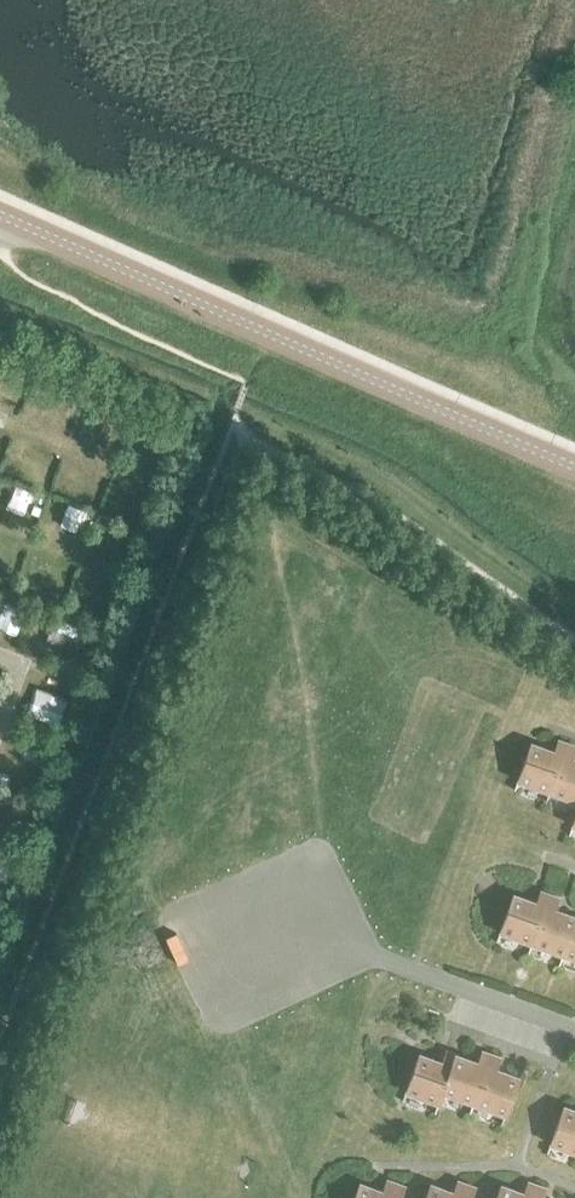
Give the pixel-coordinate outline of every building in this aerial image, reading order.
[(549,792),(567,743),(558,740),(554,751),(530,743),(517,780),(549,792)] [(571,757),(574,747),(574,746),(567,743),(549,792),(574,802),(574,759),(571,757)] [(531,944),(549,894),(540,891),(536,902),(513,894),(499,932),(531,944)] [(574,919),(574,917),(553,909),(558,897),(549,894),(531,944),(562,955),(574,919)] [(562,955),(574,959),(574,919),(562,955)] [(441,1092),(455,1054),(446,1051),(442,1062),(419,1054),(405,1091),(438,1104),(442,1092),(441,1092)] [(472,1103),(490,1054),(482,1051),(477,1062),(455,1054),(441,1092),(442,1092),(472,1103)] [(490,1054),(472,1103),(505,1115),(518,1077),(495,1069),(499,1057),(490,1054)] [(563,1106),(549,1144),(574,1153),(574,1110),(563,1106)] [(395,1183),(386,1179),(382,1191),(359,1182),(353,1197),(390,1197),(395,1183)] [(466,1184),(457,1180),(453,1192),(430,1183),(424,1197),(461,1197),(466,1184)] [(536,1185),(528,1181),(523,1193),(500,1184),(495,1197),(532,1197),(536,1185)] [(400,1197),(404,1186),(395,1183),(390,1197),(402,1197),(400,1197)] [(475,1187),(466,1184),(461,1197),(471,1197),(475,1187)] [(532,1197),(542,1197),(545,1188),(536,1185),(532,1197)]
